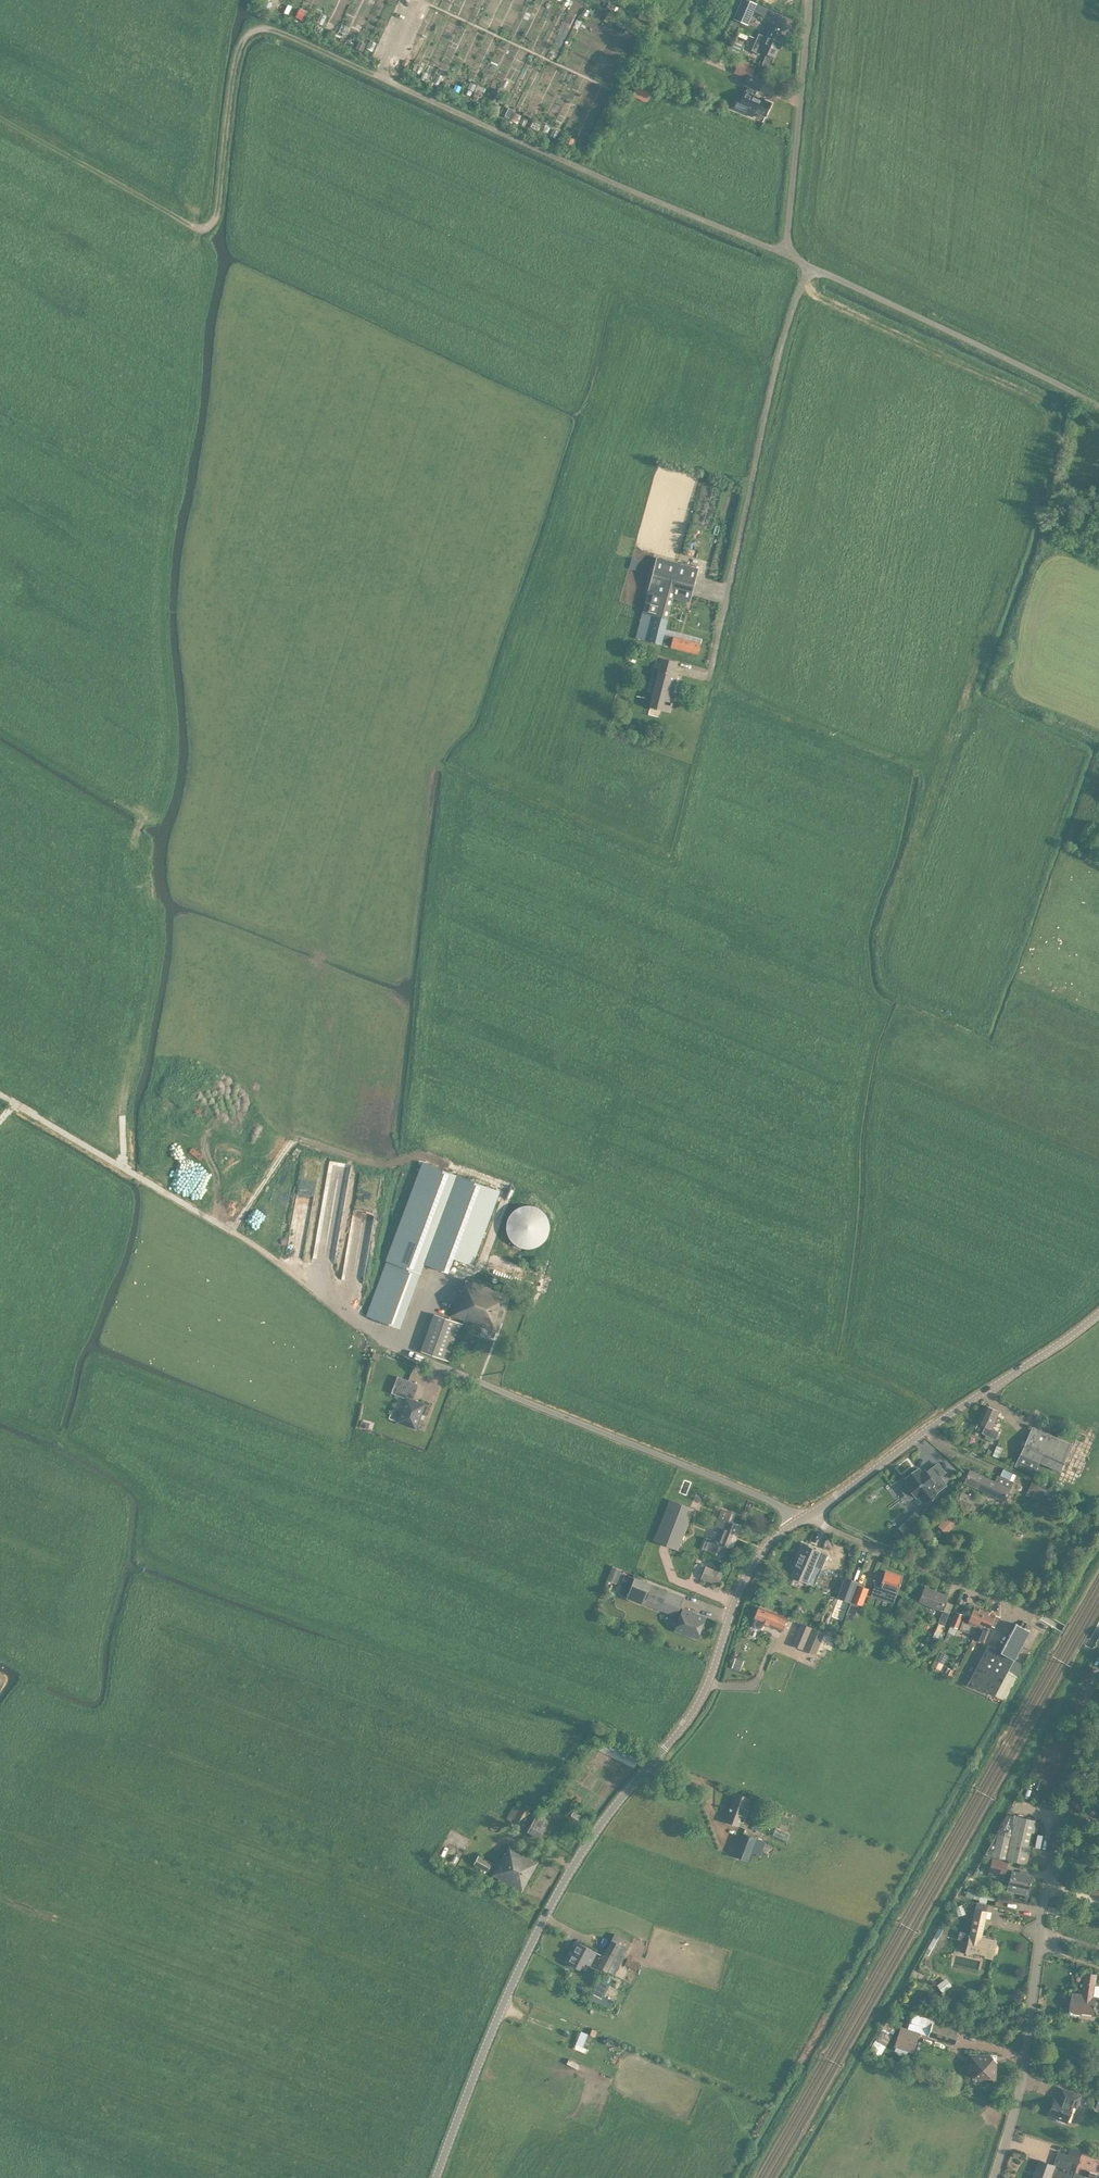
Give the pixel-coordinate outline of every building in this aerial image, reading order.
[(747,21),(755,2),(751,0),(740,0),(732,18),(739,21),(740,18),(747,21)] [(297,10),(294,16),(300,19),(303,13),(297,10)] [(638,15),(637,18),(651,25),(653,21),(653,20),(638,14),(638,15)] [(751,49),(758,53),(759,50),(765,53),(773,56),(782,35),(778,33),(781,26),(768,21),(765,28),(768,29),(765,36),(758,33),(751,49)] [(358,40),(355,46),(362,49),(364,43),(358,40)] [(753,110),(764,115),(770,102),(763,99),(764,98),(759,96),(759,97),(753,95),(755,90),(757,90),(762,81),(750,76),(754,66),(738,59),(734,69),(746,74),(742,84),(746,86),(743,93),(740,92),(736,100),(733,107),(751,115),(753,110)] [(471,80),(468,88),(472,91),(476,82),(471,80)] [(637,81),(633,90),(646,96),(650,87),(637,81)] [(513,111),(509,119),(517,123),(520,115),(513,111)] [(1087,524),(1079,520),(1075,527),(1083,531),(1087,524)] [(666,619),(672,597),(688,601),(697,567),(655,557),(634,637),(653,642),(660,644),(666,619)] [(660,644),(697,653),(699,643),(662,633),(660,644)] [(636,653),(629,651),(627,660),(633,661),(636,653)] [(669,698),(676,673),(672,672),(675,661),(655,656),(652,669),(654,670),(648,695),(650,695),(648,705),(669,710),(672,699),(669,698)] [(423,1162),(387,1260),(419,1272),(423,1262),(447,1271),(453,1256),(469,1262),(497,1189),(423,1162)] [(419,1272),(387,1260),(366,1315),(399,1327),(419,1272)] [(450,1314),(496,1330),(509,1295),(464,1279),(460,1290),(458,1289),(450,1314)] [(433,1313),(420,1349),(449,1360),(462,1323),(433,1313)] [(393,1386),(407,1391),(413,1393),(417,1383),(397,1376),(393,1386)] [(396,1421),(415,1427),(424,1403),(405,1396),(396,1421)] [(983,1425),(980,1432),(994,1438),(998,1430),(990,1427),(998,1409),(984,1404),(977,1422),(983,1425)] [(1032,1473),(1038,1460),(1059,1470),(1071,1443),(1031,1425),(1014,1464),(1032,1473)] [(1001,1447),(996,1445),(992,1454),(997,1457),(1001,1447)] [(944,1483),(930,1466),(924,1470),(923,1468),(920,1470),(917,1467),(904,1477),(906,1481),(904,1482),(914,1496),(917,1494),(921,1500),(944,1483)] [(978,1488),(1003,1500),(1012,1481),(996,1474),(993,1480),(969,1469),(963,1482),(978,1488)] [(1024,1493),(1044,1503),(1048,1495),(1059,1500),(1064,1492),(1052,1486),(1032,1476),(1024,1493)] [(651,1540),(677,1550),(692,1508),(668,1498),(651,1540)] [(717,1553),(721,1543),(730,1547),(738,1525),(729,1522),(733,1512),(722,1508),(718,1517),(717,1517),(713,1526),(720,1529),(716,1540),(714,1539),(714,1540),(707,1537),(703,1548),(717,1553)] [(905,1532),(911,1526),(905,1520),(899,1526),(905,1532)] [(794,1566),(790,1574),(812,1584),(826,1553),(814,1548),(807,1545),(804,1544),(804,1543),(803,1543),(802,1543),(794,1561),(797,1562),(795,1566),(794,1566)] [(606,1578),(615,1582),(620,1568),(611,1565),(606,1578)] [(700,1577),(716,1583),(721,1571),(705,1565),(700,1577)] [(872,1590),(893,1597),(896,1591),(902,1576),(884,1570),(881,1579),(876,1577),(872,1590)] [(681,1596),(665,1590),(629,1576),(622,1593),(622,1595),(628,1597),(641,1602),(658,1609),(661,1601),(677,1607),(681,1596)] [(844,1576),(836,1596),(848,1601),(856,1581),(844,1576)] [(866,1588),(864,1588),(856,1584),(850,1600),(860,1604),(866,1588)] [(917,1601),(939,1610),(945,1594),(923,1585),(917,1601)] [(976,1626),(983,1610),(972,1605),(966,1621),(962,1619),(958,1628),(967,1632),(970,1623),(976,1626)] [(772,1626),(781,1630),(786,1616),(772,1611),(772,1612),(757,1606),(753,1617),(755,1617),(753,1622),(753,1624),(753,1626),(757,1628),(759,1627),(760,1625),(761,1623),(772,1627),(772,1626)] [(674,1629),(696,1637),(704,1616),(683,1608),(680,1615),(679,1614),(674,1629)] [(939,1633),(943,1624),(948,1612),(942,1610),(937,1622),(933,1631),(939,1633)] [(985,1636),(987,1630),(990,1623),(996,1625),(999,1617),(993,1615),(993,1614),(983,1610),(976,1626),(982,1628),(977,1639),(982,1641),(984,1636),(985,1636)] [(953,1635),(956,1627),(962,1613),(955,1611),(949,1624),(946,1632),(953,1635)] [(1016,1675),(1007,1670),(1028,1629),(1024,1627),(1026,1622),(1022,1620),(1019,1624),(1015,1622),(999,1651),(986,1644),(965,1684),(994,1694),(1003,1700),(1016,1675)] [(823,1633),(800,1623),(790,1644),(814,1655),(823,1633)] [(741,1660),(734,1658),(731,1666),(738,1668),(741,1660)] [(932,1667),(938,1670),(942,1663),(936,1660),(932,1667)] [(735,1792),(725,1820),(737,1824),(739,1819),(743,1821),(750,1803),(745,1802),(747,1797),(735,1792)] [(519,1829),(528,1811),(513,1802),(504,1819),(519,1829)] [(574,1809),(571,1814),(578,1819),(581,1814),(574,1809)] [(539,1837),(548,1817),(536,1810),(526,1829),(539,1837)] [(995,1833),(984,1853),(989,1854),(1026,1862),(1035,1820),(1013,1815),(1009,1835),(996,1832),(996,1833),(995,1833)] [(742,1832),(734,1855),(746,1860),(749,1851),(760,1855),(765,1840),(742,1832)] [(488,1866),(486,1870),(492,1873),(521,1890),(537,1861),(509,1845),(505,1852),(504,1852),(496,1865),(490,1862),(488,1866)] [(475,1859),(473,1863),(486,1870),(488,1866),(490,1862),(477,1855),(475,1859)] [(991,1857),(987,1872),(1003,1876),(1008,1877),(1007,1884),(1005,1889),(1024,1894),(1025,1888),(1027,1889),(1031,1874),(1010,1870),(1005,1868),(1007,1861),(991,1857)] [(1098,1894),(1098,1864),(1096,1863),(1090,1892),(1098,1894)] [(966,1887),(963,1896),(973,1898),(974,1895),(995,1901),(996,1894),(966,1887)] [(958,1931),(957,1939),(966,1941),(964,1952),(991,1958),(992,1953),(994,1954),(995,1952),(997,1945),(997,1943),(995,1943),(996,1938),(981,1935),(985,1915),(986,1909),(987,1903),(976,1901),(975,1907),(974,1906),(972,1913),(968,1933),(958,1931)] [(961,1903),(955,1906),(958,1915),(965,1912),(961,1903)] [(611,1939),(597,1965),(613,1974),(630,1942),(613,1934),(611,1939)] [(574,1940),(564,1960),(578,1967),(583,1957),(590,1961),(596,1951),(588,1947),(574,1940)] [(1079,2012),(1092,2014),(1095,1995),(1093,1995),(1096,1973),(1083,1971),(1080,1992),(1070,1991),(1067,2012),(1069,2012),(1071,2012),(1079,2013),(1079,2012)] [(951,1986),(945,1977),(935,1984),(941,1993),(951,1986)] [(907,2026),(927,2032),(932,2019),(912,2012),(907,2026)] [(884,2047),(896,2026),(885,2020),(873,2041),(884,2047)] [(931,2022),(927,2034),(953,2042),(957,2031),(931,2022)] [(899,2027),(893,2046),(911,2052),(917,2033),(899,2027)] [(995,2081),(995,2054),(968,2053),(968,2054),(972,2058),(972,2076),(989,2077),(994,2081),(995,2081)] [(1055,2119),(1064,2122),(1065,2120),(1066,2120),(1072,2104),(1075,2105),(1079,2093),(1060,2087),(1056,2098),(1053,2097),(1048,2114),(1056,2117),(1055,2119)] [(1031,2177),(1049,2177),(1051,2173),(1065,2177),(1070,2177),(1073,2171),(1068,2169),(1071,2162),(1077,2164),(1079,2157),(1078,2156),(1079,2151),(1068,2147),(1067,2152),(1064,2161),(1054,2157),(1052,2164),(1037,2159),(1031,2177)] [(1093,2177),(1095,2173),(1085,2169),(1083,2174),(1073,2171),(1070,2177),(1093,2177)]
